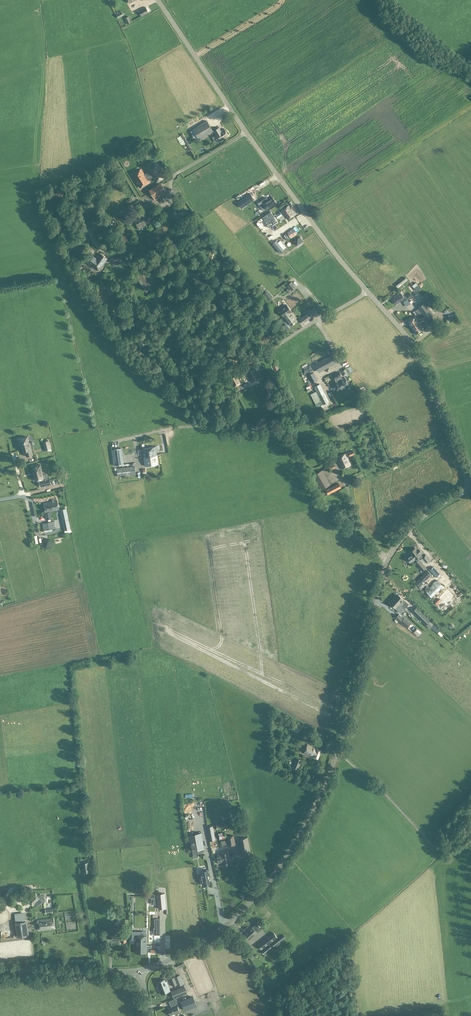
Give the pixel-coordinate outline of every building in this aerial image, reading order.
[(142,16),(149,12),(146,7),(139,11),(142,16)] [(199,140),(213,131),(207,121),(193,129),(199,140)] [(216,134),(220,141),(229,136),(224,129),(221,131),(219,127),(214,130),(216,134)] [(156,182),(165,177),(157,163),(148,169),(150,171),(147,173),(149,177),(152,175),(156,182)] [(132,175),(140,188),(149,183),(147,178),(149,177),(147,173),(144,175),(141,169),(132,175)] [(167,193),(166,190),(162,184),(150,191),(155,200),(167,193)] [(242,208),(254,200),(250,194),(238,202),(242,208)] [(267,197),(258,203),(263,211),(267,209),(276,203),(272,197),(269,200),(267,197)] [(292,207),(290,208),(288,205),(281,210),(288,219),(295,214),(291,209),(292,208),(293,208),(294,207),(292,204),(291,201),(289,203),(292,207)] [(143,216),(139,218),(135,220),(137,226),(138,229),(142,227),(141,225),(143,224),(144,226),(146,225),(145,223),(152,220),(149,212),(143,215),(143,216)] [(273,215),(271,212),(262,218),(269,228),(278,222),(276,219),(273,215)] [(284,232),(293,226),(291,223),(287,226),(286,225),(282,229),(284,232)] [(294,228),(287,230),(289,238),(296,236),(294,228)] [(273,240),(282,235),(279,231),(271,236),(273,240)] [(276,241),(273,244),(281,253),(284,250),(286,247),(281,240),(278,243),(276,241)] [(100,253),(99,256),(96,259),(94,257),(88,264),(95,269),(97,266),(100,268),(106,261),(107,259),(100,253)] [(124,253),(111,259),(113,263),(126,258),(124,253)] [(145,290),(150,287),(142,274),(137,278),(145,290)] [(397,286),(407,279),(406,277),(396,285),(397,286)] [(287,285),(291,291),(295,288),(291,282),(287,285)] [(393,300),(396,304),(404,298),(400,292),(394,297),(395,298),(393,300)] [(421,296),(426,301),(430,297),(426,292),(421,296)] [(423,313),(429,309),(424,303),(418,307),(423,313)] [(291,325),(297,321),(291,312),(292,311),(287,305),(282,308),(281,307),(279,309),(280,310),(279,310),(284,317),(285,317),(291,325)] [(303,324),(314,315),(310,309),(305,313),(306,315),(300,320),(303,324)] [(433,314),(429,309),(423,313),(427,319),(433,314)] [(423,329),(415,317),(408,321),(415,334),(423,329)] [(334,354),(315,365),(318,370),(321,369),(321,370),(327,367),(327,368),(338,361),(334,354)] [(251,382),(261,378),(255,366),(246,370),(251,382)] [(339,372),(336,374),(344,389),(349,386),(345,378),(342,379),(341,377),(340,377),(341,376),(339,372)] [(312,383),(317,380),(314,373),(308,375),(312,383)] [(241,384),(235,374),(229,378),(234,387),(241,384)] [(344,389),(336,374),(333,375),(335,379),(336,379),(337,382),(334,383),(338,391),(344,389)] [(329,402),(319,384),(314,387),(323,405),(329,402)] [(27,457),(33,455),(30,442),(29,443),(28,437),(18,439),(20,446),(21,445),(23,452),(25,451),(27,457)] [(153,454),(156,454),(155,446),(143,448),(144,457),(149,456),(149,455),(153,455),(153,454)] [(114,466),(124,464),(121,448),(112,450),(114,466)] [(346,453),(337,457),(342,469),(351,465),(347,457),(354,454),(353,451),(346,454),(346,453)] [(158,464),(156,454),(153,454),(153,455),(149,455),(149,456),(144,457),(145,466),(158,464)] [(32,466),(36,480),(39,480),(40,481),(39,481),(41,488),(45,486),(51,484),(50,479),(46,480),(46,479),(45,479),(45,480),(43,480),(43,479),(40,464),(32,466)] [(118,477),(136,475),(135,466),(117,468),(118,477)] [(313,475),(321,489),(329,485),(321,470),(313,475)] [(328,494),(341,488),(339,483),(326,490),(328,494)] [(52,502),(44,503),(45,512),(59,509),(57,501),(54,501),(54,500),(52,500),(52,502)] [(66,508),(60,510),(64,530),(71,529),(66,508)] [(56,528),(54,521),(46,523),(47,530),(56,528)] [(422,556),(421,554),(416,548),(410,553),(413,556),(413,557),(414,558),(415,559),(418,556),(419,558),(422,556)] [(427,563),(430,560),(426,554),(422,557),(427,563)] [(419,559),(415,562),(422,571),(426,568),(419,559)] [(436,577),(440,573),(434,567),(430,570),(436,577)] [(428,570),(416,583),(419,586),(431,574),(428,570)] [(442,586),(437,581),(426,593),(431,598),(442,586)] [(395,597),(400,602),(401,603),(400,604),(402,606),(402,607),(404,609),(408,604),(404,600),(398,594),(397,594),(396,594),(395,596),(395,597)] [(400,602),(395,597),(390,603),(395,608),(400,613),(404,609),(402,607),(402,606),(400,604),(401,603),(400,602)] [(434,624),(430,621),(417,607),(413,612),(430,629),(434,624)] [(399,614),(395,618),(407,628),(411,623),(404,617),(403,618),(399,614)] [(422,632),(417,628),(413,632),(418,636),(422,632)] [(317,759),(321,749),(307,744),(304,753),(312,756),(312,757),(317,759)] [(275,757),(272,759),(274,763),(277,762),(281,761),(278,754),(274,756),(275,757)] [(302,760),(297,757),(293,767),(299,769),(302,760)] [(189,835),(192,850),(193,854),(197,854),(198,853),(199,853),(198,849),(204,848),(201,833),(194,834),(189,835)] [(229,846),(236,844),(234,835),(227,837),(229,846)] [(241,854),(250,852),(247,837),(238,839),(241,854)] [(229,850),(228,851),(229,855),(225,856),(227,865),(232,864),(230,855),(231,855),(235,855),(234,850),(230,851),(229,851),(229,850)] [(229,855),(228,851),(220,852),(220,854),(217,855),(218,863),(222,862),(223,866),(227,865),(225,856),(229,855)] [(84,871),(84,872),(90,871),(89,862),(82,863),(83,869),(81,869),(82,872),(84,871)] [(208,870),(200,871),(203,885),(209,884),(208,878),(209,878),(208,870)] [(34,906),(41,899),(36,893),(28,900),(34,906)] [(157,894),(159,909),(166,908),(165,893),(157,894)] [(141,899),(142,910),(151,910),(151,898),(141,899)] [(28,936),(26,920),(19,921),(18,915),(15,915),(16,921),(18,937),(28,936)] [(39,931),(55,929),(54,918),(38,920),(39,931)] [(252,927),(245,934),(249,938),(257,932),(256,931),(259,928),(256,925),(253,928),(252,927)] [(126,942),(126,941),(126,937),(126,934),(125,934),(122,935),(122,933),(114,934),(114,930),(109,930),(109,936),(112,936),(112,940),(122,940),(122,942),(126,942)] [(147,947),(147,936),(145,936),(145,931),(132,931),(132,939),(135,940),(135,953),(147,953),(147,949),(148,949),(148,947),(147,947)] [(277,937),(274,933),(258,945),(261,949),(265,946),(277,937)] [(272,944),(273,946),(285,937),(284,935),(272,944)] [(180,975),(179,975),(174,977),(177,984),(178,986),(183,984),(180,975)] [(168,987),(166,981),(165,981),(164,979),(157,982),(158,986),(158,987),(161,994),(170,990),(168,987)] [(197,1005),(193,997),(181,1001),(185,1010),(197,1005)] [(171,1006),(172,1005),(173,1007),(168,1009),(169,1010),(168,1011),(169,1013),(170,1013),(171,1015),(179,1012),(177,1005),(176,1006),(175,1004),(177,1003),(176,999),(170,1001),(171,1006)]
